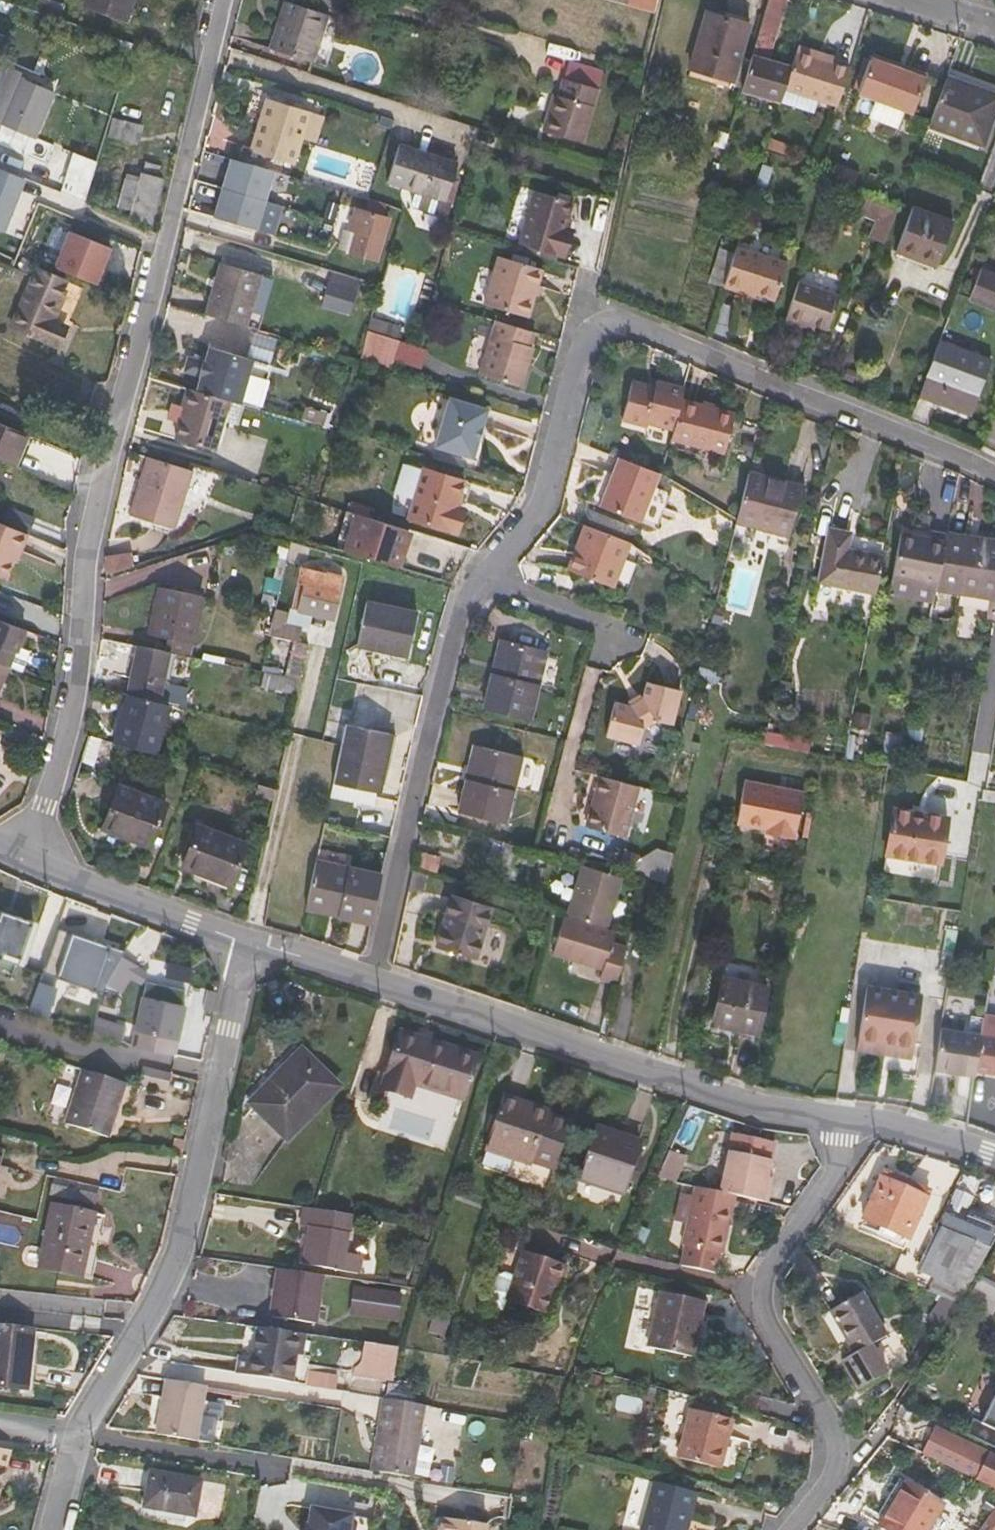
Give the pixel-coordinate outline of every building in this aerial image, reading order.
[(54,0),(36,0),(33,8),(59,17),(63,3),(54,0)] [(131,0),(85,0),(83,6),(123,21),(131,0)] [(339,16),(343,2),(336,0),(306,0),(304,6),(285,1),(270,49),(311,61),(325,13),(339,16)] [(626,3),(655,11),(658,0),(627,0),(626,3)] [(768,54),(784,0),(767,0),(753,50),(768,54)] [(691,66),(731,78),(747,23),(707,11),(691,66)] [(818,59),(819,53),(798,47),(791,67),(785,88),(837,104),(849,69),(818,59)] [(785,88),(791,67),(751,55),(741,90),(781,102),(785,88)] [(545,129),(581,140),(602,70),(569,60),(559,94),(555,93),(545,129)] [(901,117),(910,121),(924,81),(907,76),(905,79),(888,73),(890,69),(869,62),(855,100),(901,117)] [(51,91),(15,76),(16,71),(8,67),(0,85),(0,121),(32,135),(51,91)] [(949,68),(946,77),(994,96),(994,85),(949,68)] [(994,107),(994,96),(946,77),(929,123),(981,143),(994,112),(994,107)] [(265,97),(249,149),(290,161),(298,139),(312,143),(321,115),(307,110),(265,97)] [(136,143),(140,124),(112,117),(107,135),(136,143)] [(719,130),(715,145),(723,148),(728,133),(719,130)] [(388,182),(415,190),(440,197),(443,198),(450,176),(455,159),(399,143),(388,182)] [(95,160),(72,150),(60,191),(83,200),(95,160)] [(271,170),(230,156),(221,185),(263,198),(271,170)] [(0,166),(0,228),(1,229),(23,176),(0,166)] [(150,223),(161,176),(140,171),(139,174),(127,171),(118,205),(130,208),(128,218),(150,223)] [(460,179),(450,176),(443,198),(415,190),(411,202),(433,211),(448,210),(454,202),(460,179)] [(263,198),(221,185),(212,215),(254,228),(263,198)] [(532,189),(516,242),(558,254),(566,226),(562,225),(570,200),(532,189)] [(870,236),(882,241),(897,210),(850,191),(844,207),(876,220),(870,236)] [(383,205),(369,200),(364,213),(379,217),(383,205)] [(897,249),(936,264),(952,222),(912,207),(897,249)] [(387,220),(379,217),(364,213),(355,210),(349,230),(356,232),(350,252),(375,260),(387,220)] [(108,246),(68,230),(53,267),(98,285),(104,270),(100,268),(108,246)] [(772,296),(784,260),(736,244),(732,258),(724,285),(742,291),(744,287),(772,296)] [(720,255),(711,282),(724,287),(724,285),(732,258),(720,255)] [(483,304),(527,316),(541,269),(497,257),(483,304)] [(205,314),(245,325),(261,274),(220,261),(205,314)] [(48,319),(63,280),(35,268),(10,326),(53,344),(61,325),(48,319)] [(352,313),(362,278),(334,269),(323,305),(352,313)] [(994,310),(994,278),(978,272),(967,299),(994,310)] [(245,325),(259,329),(274,278),(261,274),(245,325)] [(827,328),(840,295),(798,280),(786,315),(812,324),(827,328)] [(371,313),(366,330),(392,338),(400,322),(371,313)] [(809,331),(812,324),(786,315),(783,322),(809,331)] [(530,347),(526,346),(531,330),(494,320),(478,374),(518,385),(530,347)] [(392,338),(366,330),(360,360),(388,369),(394,339),(392,338)] [(971,416),(992,361),(940,341),(919,396),(971,416)] [(194,390),(227,400),(237,403),(250,360),(207,347),(202,361),(185,356),(181,370),(198,376),(194,390)] [(647,425),(648,422),(675,430),(682,402),(686,387),(657,380),(656,387),(634,381),(624,419),(647,425)] [(227,400),(194,390),(184,387),(170,438),(212,451),(221,421),(227,400)] [(436,443),(471,453),(486,407),(452,397),(436,443)] [(221,421),(234,425),(240,404),(237,403),(227,400),(221,421)] [(725,452),(735,416),(682,402),(675,430),(673,439),(725,452)] [(13,465),(27,434),(0,422),(0,460),(13,465)] [(742,451),(751,454),(753,445),(743,443),(742,451)] [(131,515),(171,528),(189,470),(186,468),(149,457),(131,515)] [(673,494),(656,487),(661,473),(621,458),(603,506),(643,522),(659,528),(673,494)] [(409,514),(451,528),(459,505),(455,503),(463,479),(424,467),(409,514)] [(789,531),(801,486),(749,472),(738,517),(789,531)] [(0,506),(0,522),(25,532),(32,514),(2,502),(0,506)] [(456,530),(464,507),(459,505),(451,528),(456,530)] [(393,565),(405,528),(353,512),(340,550),(393,565)] [(25,532),(0,522),(0,576),(3,577),(11,558),(15,548),(18,549),(25,532)] [(590,526),(585,524),(575,550),(579,552),(590,526)] [(575,550),(567,568),(612,587),(629,543),(590,526),(579,552),(575,550)] [(831,527),(821,581),(877,591),(884,556),(848,549),(851,531),(831,527)] [(948,534),(946,544),(937,588),(994,597),(994,542),(948,534)] [(899,535),(890,578),(916,584),(924,540),(899,535)] [(916,584),(933,587),(937,588),(946,544),(924,540),(916,584)] [(612,587),(622,590),(638,550),(629,543),(612,587)] [(131,567),(125,550),(104,557),(100,574),(105,576),(131,567)] [(301,567),(297,580),(303,582),(311,584),(305,611),(331,617),(342,574),(328,570),(327,573),(301,567)] [(305,611),(311,584),(303,582),(297,609),(305,611)] [(149,634),(166,638),(162,650),(168,651),(191,656),(203,596),(158,587),(149,634)] [(355,644),(372,648),(406,656),(416,614),(365,602),(355,644)] [(284,624),(287,611),(275,608),(268,635),(296,641),(299,628),(284,624)] [(0,620),(0,662),(7,665),(13,648),(18,649),(20,643),(25,629),(0,620)] [(548,635),(512,624),(508,640),(545,650),(548,635)] [(505,640),(498,638),(489,674),(496,676),(505,640)] [(528,718),(545,650),(508,640),(505,640),(496,676),(489,674),(481,707),(528,718)] [(13,648),(7,665),(24,671),(33,648),(20,643),(18,649),(13,648)] [(162,650),(137,645),(126,694),(158,699),(168,651),(162,650)] [(371,655),(404,663),(406,656),(372,648),(371,655)] [(306,656),(292,653),(287,676),(301,679),(306,656)] [(702,672),(714,675),(717,664),(705,661),(702,672)] [(265,671),(262,685),(298,694),(301,679),(287,676),(265,671)] [(676,694),(644,685),(639,701),(627,708),(625,708),(613,705),(603,736),(634,744),(639,729),(653,721),(667,725),(676,694)] [(153,753),(167,705),(126,694),(113,742),(153,753)] [(637,698),(625,704),(627,708),(639,701),(637,698)] [(377,789),(383,762),(389,730),(346,721),(342,743),(334,780),(377,789)] [(335,738),(338,724),(329,722),(326,736),(335,738)] [(388,763),(395,731),(389,730),(383,762),(388,763)] [(479,746),(472,744),(464,777),(471,779),(479,746)] [(479,746),(471,779),(464,777),(455,811),(502,824),(519,756),(479,746)] [(584,823),(622,836),(638,786),(599,774),(584,823)] [(737,825),(766,830),(776,831),(775,835),(795,839),(803,791),(744,781),(737,825)] [(117,785),(101,826),(149,845),(165,805),(117,785)] [(257,794),(270,797),(273,789),(260,785),(257,794)] [(941,862),(948,817),(894,809),(887,853),(941,862)] [(183,864),(229,883),(245,843),(199,825),(183,864)] [(493,873),(509,878),(519,846),(502,842),(493,873)] [(642,860),(638,864),(669,872),(673,854),(660,850),(644,860),(642,860)] [(890,856),(889,869),(938,874),(939,862),(890,856)] [(370,923),(381,878),(316,864),(308,901),(340,908),(339,916),(370,923)] [(621,877),(583,865),(568,915),(606,927),(621,877)] [(436,946),(474,956),(489,906),(450,895),(436,946)] [(339,916),(340,908),(308,901),(306,909),(339,916)] [(11,922),(13,915),(14,915),(16,910),(1,905),(0,907),(0,918),(11,922)] [(627,947),(608,941),(611,929),(606,927),(568,915),(559,913),(549,955),(599,970),(597,977),(618,984),(627,947)] [(17,964),(31,921),(14,915),(13,915),(11,922),(0,918),(0,959),(17,964)] [(38,923),(31,921),(17,964),(24,967),(38,923)] [(92,945),(94,939),(57,927),(42,972),(57,977),(70,938),(92,945)] [(103,987),(120,959),(125,949),(94,939),(92,945),(70,938),(57,977),(103,992),(103,987)] [(134,967),(120,959),(103,987),(118,996),(134,967)] [(723,978),(713,1021),(739,1028),(757,1032),(767,988),(723,978)] [(148,983),(143,997),(128,1043),(167,1056),(182,1010),(179,1009),(184,995),(148,983)] [(920,998),(868,988),(861,1036),(912,1045),(920,998)] [(29,1011),(48,1017),(51,1007),(32,1001),(29,1011)] [(983,1020),(981,1036),(976,1071),(994,1074),(994,1022),(983,1020)] [(755,1040),(757,1032),(739,1028),(738,1036),(755,1040)] [(125,1032),(113,1029),(111,1037),(123,1041),(125,1032)] [(407,1096),(412,1083),(462,1099),(476,1054),(400,1030),(382,1088),(407,1096)] [(937,1068),(975,1075),(976,1071),(981,1036),(943,1030),(937,1068)] [(910,1057),(912,1045),(861,1036),(859,1048),(910,1057)] [(301,1049),(248,1102),(286,1140),(340,1087),(301,1049)] [(64,1122),(107,1135),(124,1082),(80,1068),(64,1122)] [(166,1091),(170,1077),(141,1069),(138,1082),(166,1091)] [(545,1113),(546,1110),(503,1096),(480,1166),(506,1174),(512,1158),(553,1171),(571,1123),(545,1113)] [(623,1191),(630,1169),(636,1154),(640,1140),(593,1125),(576,1175),(623,1191)] [(677,1182),(687,1155),(670,1149),(661,1176),(677,1182)] [(769,1161),(728,1152),(718,1192),(731,1196),(765,1204),(768,1187),(764,1186),(769,1161)] [(638,1172),(643,1157),(636,1154),(630,1169),(638,1172)] [(927,1192),(882,1172),(879,1177),(925,1197),(927,1192)] [(925,1197),(879,1177),(862,1217),(908,1237),(925,1197)] [(51,1184),(49,1195),(71,1199),(73,1188),(51,1184)] [(974,1194),(956,1186),(940,1224),(989,1244),(994,1228),(994,1222),(967,1210),(974,1194)] [(731,1196),(718,1192),(695,1187),(681,1244),(683,1244),(678,1265),(711,1273),(716,1252),(718,1253),(731,1196)] [(94,1204),(96,1192),(73,1188),(71,1199),(94,1204)] [(89,1275),(101,1215),(51,1205),(39,1265),(89,1275)] [(341,1270),(348,1226),(351,1214),(311,1208),(302,1206),(299,1224),(308,1225),(301,1263),(341,1270)] [(362,1229),(365,1216),(351,1214),(348,1226),(362,1229)] [(858,1227),(904,1246),(908,1237),(862,1217),(858,1227)] [(967,1287),(955,1281),(975,1241),(939,1226),(917,1270),(932,1278),(926,1290),(941,1297),(958,1305),(967,1287)] [(563,1236),(559,1248),(598,1260),(601,1248),(563,1236)] [(549,1292),(553,1280),(561,1283),(567,1265),(522,1250),(505,1300),(542,1313),(549,1292)] [(268,1315),(315,1322),(322,1275),(276,1268),(268,1315)] [(980,1277),(971,1293),(994,1306),(994,1285),(980,1277)] [(549,1292),(557,1295),(561,1283),(553,1280),(549,1292)] [(400,1320),(404,1290),(354,1283),(350,1313),(400,1320)] [(693,1357),(704,1301),(660,1290),(647,1347),(693,1357)] [(860,1291),(829,1309),(848,1343),(853,1340),(858,1350),(853,1353),(839,1361),(855,1390),(882,1375),(866,1345),(884,1335),(860,1291)] [(932,1321),(924,1335),(934,1342),(958,1305),(941,1297),(928,1317),(932,1321)] [(443,1336),(449,1317),(433,1312),(426,1331),(443,1336)] [(33,1329),(0,1325),(0,1386),(26,1388),(33,1329)] [(458,1348),(465,1329),(457,1325),(449,1344),(458,1348)] [(236,1358),(234,1372),(285,1381),(289,1355),(298,1356),(302,1334),(253,1327),(249,1356),(237,1355),(236,1358)] [(893,1333),(876,1342),(887,1365),(905,1357),(893,1333)] [(304,1357),(307,1335),(302,1334),(298,1356),(304,1357)] [(848,1343),(853,1353),(858,1350),(853,1340),(848,1343)] [(374,1360),(395,1362),(397,1347),(377,1344),(374,1360)] [(298,1356),(289,1355),(285,1381),(294,1382),(298,1356)] [(205,1384),(166,1378),(164,1390),(203,1396),(205,1384)] [(203,1396),(164,1390),(156,1434),(195,1440),(203,1396)] [(982,1424),(973,1420),(966,1435),(994,1448),(994,1395),(982,1424)] [(425,1406),(381,1398),(377,1425),(421,1432),(425,1406)] [(719,1468),(731,1418),(690,1408),(677,1458),(719,1468)] [(421,1432),(377,1425),(369,1469),(414,1476),(421,1432)] [(937,1458),(994,1485),(994,1462),(970,1450),(968,1455),(944,1444),(937,1458)] [(11,1451),(0,1449),(0,1482),(11,1451)] [(150,1470),(144,1506),(193,1515),(200,1480),(150,1470)] [(901,1479),(874,1524),(881,1528),(909,1484),(901,1479)] [(695,1491),(654,1481),(641,1529),(685,1529),(695,1491)] [(941,1504),(909,1484),(881,1528),(884,1529),(926,1529),(941,1504)] [(978,1529),(994,1529),(994,1506),(978,1529)] [(355,1515),(309,1507),(306,1524),(304,1523),(303,1529),(359,1529),(360,1526),(354,1517),(355,1515)] [(445,1517),(439,1521),(438,1529),(486,1529),(487,1525),(445,1517)]
